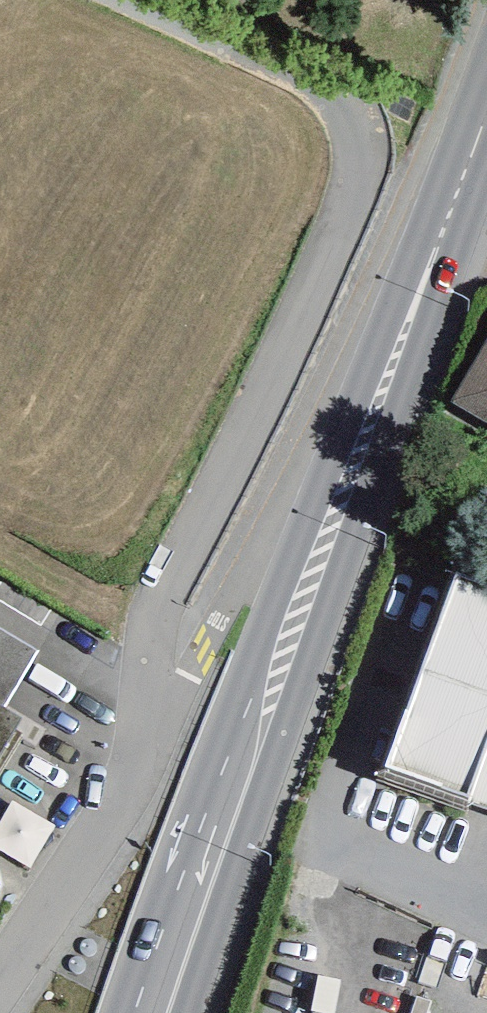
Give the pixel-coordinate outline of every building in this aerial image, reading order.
[(451,402),(486,422),(486,337),(451,402)] [(456,573),(384,770),(486,807),(486,584),(456,573)] [(0,629),(0,774),(31,721),(5,706),(39,653),(0,629)]
